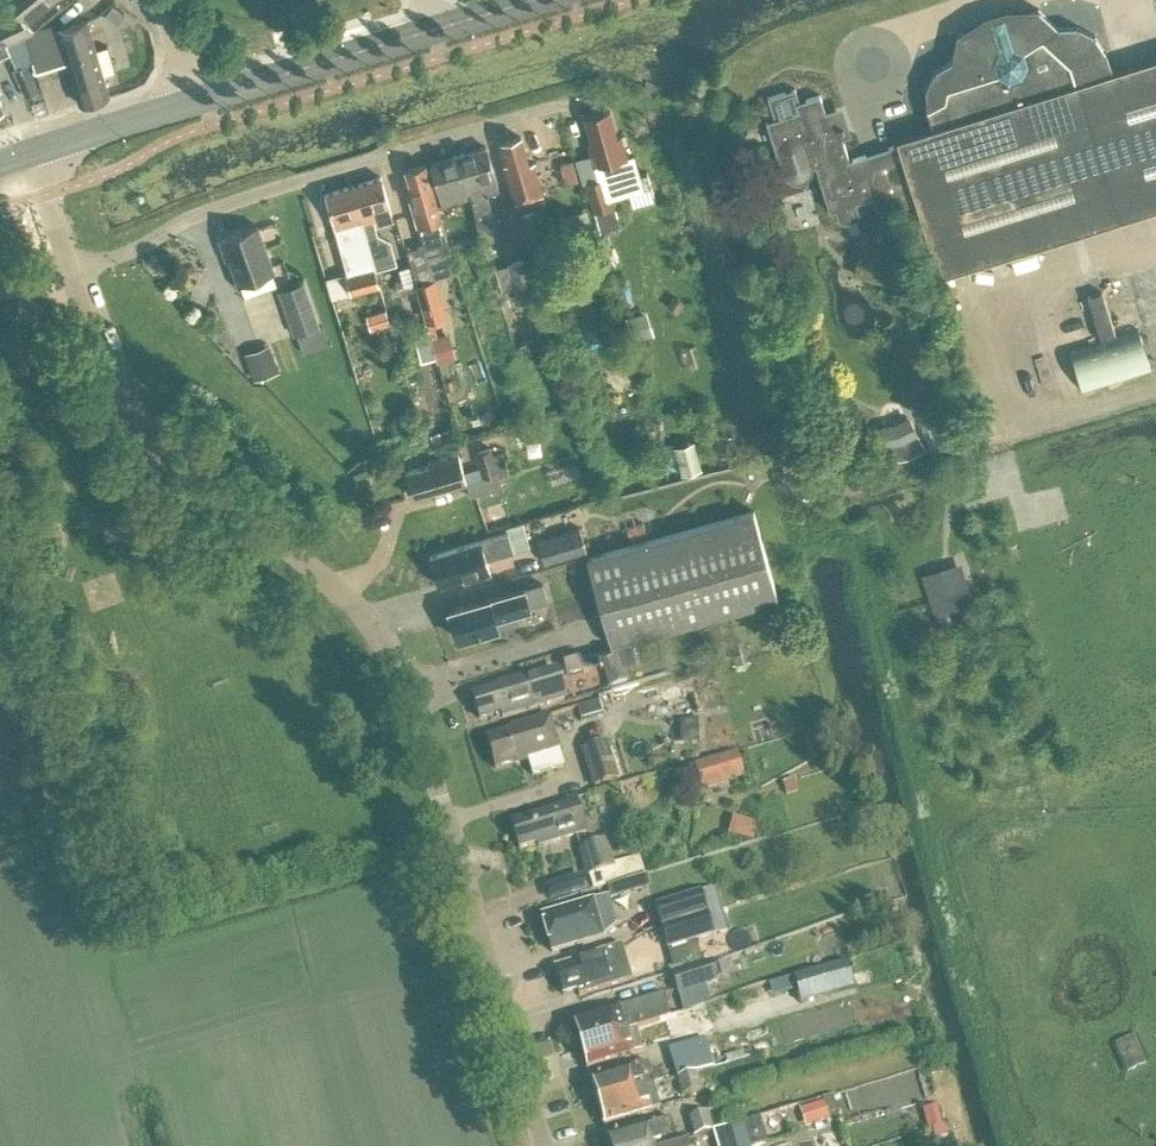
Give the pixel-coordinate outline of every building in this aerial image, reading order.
[(14,2),(17,6),(0,14),(0,52),(17,44),(20,54),(32,51),(37,69),(69,59),(81,101),(109,93),(88,20),(62,27),(60,22),(57,23),(36,29),(28,20),(53,0),(30,0),(23,5),(19,0),(17,0),(14,2)] [(113,2),(104,15),(116,23),(125,11),(113,2)] [(1111,69),(1105,49),(1094,32),(1076,23),(1057,24),(1037,6),(1021,20),(978,33),(957,31),(951,58),(934,69),(925,86),(926,106),(932,125),(896,137),(909,177),(940,275),(1155,206),(1155,54),(1111,69)] [(911,201),(893,144),(849,158),(837,120),(829,122),(820,93),(799,100),(795,87),(768,95),(775,116),(767,119),(773,136),(774,136),(776,140),(775,144),(775,147),(783,172),(784,174),(787,177),(790,179),(793,180),(798,180),(802,179),(806,177),(809,175),(811,171),(812,167),(812,164),(816,162),(830,208),(835,207),(838,217),(845,220),(855,217),(859,211),(856,201),(873,195),(878,211),(911,201)] [(598,174),(585,178),(600,229),(620,223),(612,195),(643,186),(632,150),(626,152),(620,131),(616,132),(609,108),(584,116),(591,140),(588,141),(598,174)] [(504,161),(509,176),(526,237),(546,231),(535,192),(542,189),(539,177),(533,159),(528,160),(520,134),(501,140),(507,160),(504,161)] [(457,153),(471,195),(472,195),(489,253),(495,251),(503,242),(489,197),(484,198),(482,191),(498,187),(486,144),(457,153)] [(442,203),(471,195),(457,153),(430,160),(442,203)] [(560,162),(567,182),(579,179),(572,158),(560,162)] [(406,167),(413,193),(410,194),(425,245),(439,241),(441,250),(450,248),(425,162),(406,167)] [(380,174),(352,182),(376,263),(377,266),(397,260),(390,238),(378,231),(375,222),(393,216),(380,174)] [(352,182),(325,191),(338,237),(346,234),(356,269),(374,263),(376,263),(352,182)] [(274,269),(258,224),(220,237),(227,257),(230,257),(239,282),(274,269)] [(872,246),(867,243),(861,242),(853,272),(884,280),(885,278),(886,273),(885,267),(884,262),(882,257),(880,253),(876,249),(872,246)] [(525,256),(508,261),(515,285),(519,301),(536,296),(525,256)] [(356,269),(348,271),(354,290),(354,292),(380,284),(374,263),(356,269)] [(409,263),(398,266),(401,276),(403,284),(413,281),(414,281),(409,263)] [(416,281),(426,319),(446,313),(436,276),(416,281)] [(304,277),(277,286),(294,332),(320,323),(304,277)] [(506,288),(499,290),(503,304),(510,302),(506,288)] [(1101,336),(1115,332),(1102,290),(1088,294),(1101,336)] [(386,307),(366,312),(370,327),(390,322),(386,307)] [(640,311),(626,315),(634,339),(654,333),(652,327),(645,329),(640,311)] [(1068,348),(1082,390),(1151,367),(1137,325),(1068,348)] [(413,331),(421,360),(436,356),(431,335),(429,327),(413,331)] [(432,335),(431,335),(436,356),(437,360),(456,355),(450,331),(438,334),(432,335)] [(254,377),(272,371),(278,369),(269,342),(245,351),(254,377)] [(511,398),(503,400),(507,414),(521,410),(519,401),(511,398)] [(910,410),(882,420),(889,457),(909,453),(928,444),(910,410)] [(456,425),(439,430),(442,440),(459,435),(456,425)] [(717,431),(715,447),(731,450),(734,433),(717,431)] [(694,439),(674,444),(681,472),(701,466),(694,439)] [(504,450),(493,453),(490,445),(476,450),(483,474),(467,478),(471,494),(502,485),(499,474),(509,471),(504,450)] [(467,478),(458,450),(430,459),(431,462),(406,469),(414,494),(467,478)] [(612,644),(777,595),(752,507),(586,555),(612,644)] [(508,532),(481,540),(431,554),(439,583),(463,576),(464,579),(490,572),(486,557),(530,544),(523,519),(505,524),(508,532)] [(643,520),(627,525),(630,537),(647,532),(643,520)] [(586,548),(578,525),(538,538),(545,561),(586,548)] [(923,572),(935,610),(974,597),(962,559),(923,572)] [(547,597),(542,580),(449,607),(452,617),(450,617),(455,636),(460,635),(466,636),(519,620),(515,607),(547,597)] [(598,649),(604,668),(619,664),(614,645),(598,649)] [(598,649),(560,660),(566,680),(604,668),(598,649)] [(480,721),(500,715),(502,721),(568,702),(559,671),(536,677),(537,681),(529,684),(527,680),(520,682),(520,681),(498,687),(500,693),(474,700),(480,721)] [(600,703),(577,709),(581,723),(604,717),(600,703)] [(513,733),(486,741),(495,771),(515,765),(528,762),(532,778),(533,778),(563,769),(559,756),(549,720),(512,731),(513,733)] [(680,723),(682,747),(700,746),(698,722),(680,723)] [(733,745),(736,753),(751,749),(746,733),(739,735),(733,745)] [(581,753),(593,791),(620,782),(608,745),(581,753)] [(730,757),(694,767),(702,794),(738,783),(730,757)] [(795,782),(782,786),(786,799),(799,795),(795,782)] [(580,809),(564,814),(513,827),(519,852),(544,846),(545,849),(588,838),(580,809)] [(735,819),(730,836),(753,843),(759,826),(735,819)] [(593,893),(626,883),(622,868),(621,865),(615,866),(608,842),(578,850),(588,879),(593,893)] [(656,909),(668,952),(729,935),(716,892),(656,909)] [(601,941),(591,905),(540,920),(551,956),(601,941)] [(564,996),(577,993),(579,999),(632,983),(622,948),(600,954),(582,960),(582,963),(557,971),(564,996)] [(847,964),(793,980),(801,1007),(855,991),(847,964)] [(714,965),(672,977),(678,998),(720,986),(719,980),(715,968),(714,965)] [(725,965),(715,968),(719,980),(728,977),(725,965)] [(636,1032),(659,1025),(668,1023),(661,999),(618,1012),(619,1013),(573,1026),(580,1049),(636,1032)] [(643,1054),(636,1032),(580,1049),(587,1071),(643,1054)] [(1127,1075),(1146,1067),(1134,1039),(1115,1047),(1127,1075)] [(667,1054),(676,1082),(696,1076),(713,1071),(705,1042),(667,1054)] [(591,1084),(597,1106),(653,1089),(663,1086),(659,1074),(651,1077),(648,1067),(591,1084)] [(696,1076),(676,1082),(681,1099),(701,1093),(696,1076)] [(653,1089),(597,1106),(604,1128),(660,1111),(653,1089)] [(829,1122),(824,1105),(808,1110),(813,1126),(829,1122)] [(937,1108),(923,1112),(928,1132),(943,1129),(937,1108)] [(708,1115),(688,1122),(693,1139),(713,1134),(714,1134),(708,1115)] [(713,1134),(717,1145),(767,1145),(759,1120),(743,1125),(738,1127),(725,1130),(714,1134),(713,1134)] [(609,1145),(671,1145),(677,1144),(671,1122),(608,1141),(609,1145)]
